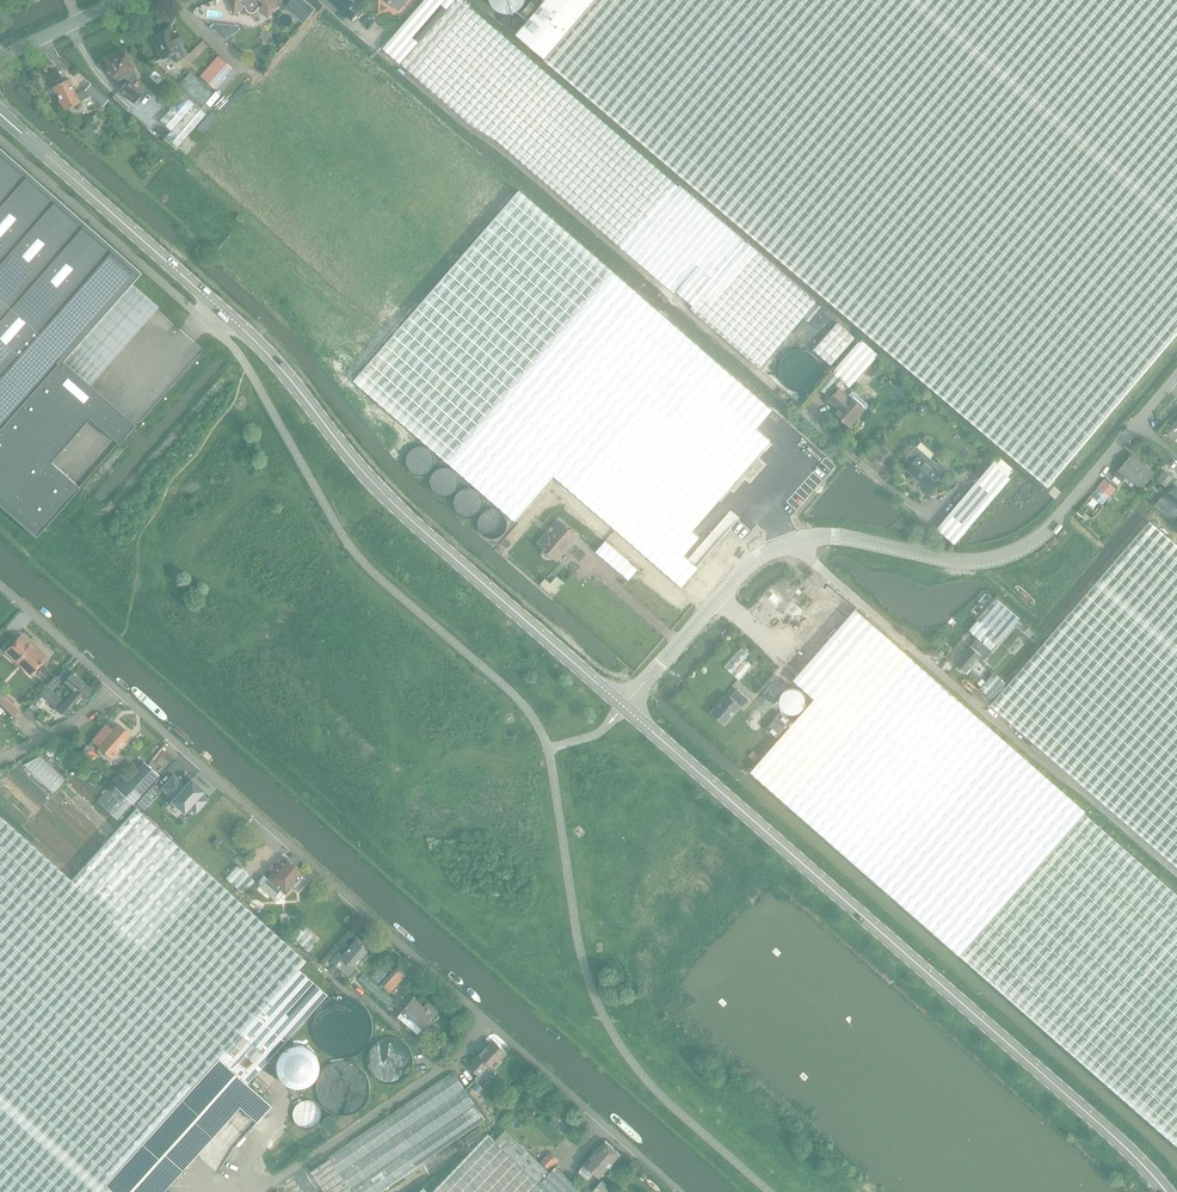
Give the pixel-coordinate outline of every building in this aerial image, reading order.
[(246,13),(249,15),(254,15),(257,14),(260,11),(268,17),(282,1),(280,0),(228,0),(235,13),(244,9),(246,13)] [(306,0),(292,0),(286,7),(305,23),(317,8),(306,0)] [(350,20),(360,9),(355,5),(350,0),(328,0),(350,20)] [(382,49),(400,65),(456,0),(425,0),(382,49)] [(408,0),(387,0),(399,10),(408,0)] [(831,316),(679,186),(678,188),(569,93),(461,0),(456,0),(400,65),(469,124),(497,142),(673,295),(676,292),(692,306),(690,309),(760,369),(804,318),(809,323),(810,322),(819,330),(831,316)] [(516,35),(544,60),(1047,487),(1176,334),(1176,214),(927,0),(546,0),(516,35)] [(1176,214),(1176,0),(927,0),(1176,214)] [(537,6),(531,1),(519,15),(525,20),(537,6)] [(0,14),(0,20),(6,25),(10,23),(11,20),(2,12),(0,14)] [(187,56),(176,32),(172,33),(170,28),(152,37),(162,58),(171,53),(175,62),(187,56)] [(126,48),(104,59),(113,77),(114,76),(117,81),(126,76),(135,82),(139,78),(133,66),(135,66),(126,48)] [(199,76),(203,79),(213,88),(231,69),(217,56),(199,76)] [(214,92),(190,71),(177,87),(201,107),(214,92)] [(108,100),(90,84),(85,90),(75,95),(68,79),(53,86),(64,110),(91,97),(102,107),(108,100)] [(118,89),(133,103),(143,93),(127,79),(118,89)] [(206,114),(183,94),(159,121),(171,131),(165,137),(177,147),(206,114)] [(61,359),(130,281),(137,273),(0,152),(0,429),(61,359)] [(519,190),(354,380),(418,436),(515,520),(554,475),(682,587),(699,568),(684,555),(700,537),(692,531),(771,441),(756,428),(772,410),(519,190)] [(855,338),(837,323),(813,351),(830,366),(855,338)] [(861,339),(832,372),(849,388),(879,355),(861,339)] [(817,374),(817,370),(816,367),(814,364),(812,361),(810,359),(806,357),(802,356),(799,356),(796,356),(793,357),(789,359),(787,360),(785,363),(783,366),(782,369),(781,372),(781,375),(782,379),(784,383),(786,386),(788,388),(791,390),(794,391),(798,392),(802,391),(806,390),(808,389),(812,386),(814,383),(816,380),(817,377),(817,374)] [(0,429),(0,505),(35,537),(79,487),(50,461),(89,417),(105,398),(90,384),(61,359),(0,429)] [(853,390),(847,396),(838,388),(827,400),(836,408),(833,413),(850,429),(853,425),(856,425),(858,421),(858,419),(868,409),(868,404),(853,390)] [(879,442),(871,452),(879,459),(887,449),(879,442)] [(929,489),(938,478),(943,482),(951,472),(938,461),(936,464),(930,459),(934,454),(921,443),(917,447),(916,446),(906,458),(913,464),(907,470),(929,489)] [(1132,456),(1120,470),(1115,476),(1121,482),(1126,476),(1140,488),(1152,474),(1132,456)] [(994,465),(982,479),(969,470),(963,477),(975,487),(938,531),(954,544),(1010,478),(994,465)] [(1165,488),(1173,478),(1163,469),(1155,479),(1165,488)] [(1109,498),(1117,489),(1104,479),(1097,487),(1097,488),(1108,497),(1109,498)] [(1154,505),(1173,522),(1176,517),(1176,488),(1176,487),(1166,498),(1163,495),(1154,505)] [(1092,494),(1091,495),(1102,504),(1108,497),(1097,488),(1092,494)] [(539,544),(541,546),(540,547),(544,551),(543,553),(544,555),(545,557),(547,558),(549,558),(551,557),(555,560),(576,537),(560,524),(550,536),(547,534),(539,544)] [(606,541),(595,552),(629,580),(638,569),(606,541)] [(543,580),(540,585),(553,596),(565,583),(559,578),(551,587),(543,580)] [(974,624),(968,631),(977,638),(980,641),(982,638),(984,640),(987,636),(997,644),(1020,618),(997,599),(996,600),(974,624)] [(855,609),(791,681),(801,689),(813,700),(876,628),(855,609)] [(1083,814),(1085,811),(876,628),(813,700),(778,740),(750,772),(915,918),(959,955),(1176,1146),(1176,896),(1083,814)] [(30,674),(47,657),(29,640),(28,641),(21,635),(6,651),(30,674)] [(977,638),(954,665),(956,667),(955,669),(961,674),(963,672),(965,674),(978,659),(981,662),(997,644),(987,636),(984,640),(982,638),(980,641),(977,638)] [(744,645),(724,667),(732,673),(751,651),(744,645)] [(64,669),(58,677),(62,680),(64,682),(74,690),(83,698),(82,698),(83,699),(91,690),(72,673),(70,674),(64,669)] [(994,672),(979,689),(990,698),(991,699),(1006,682),(1005,681),(994,672)] [(56,675),(47,686),(52,691),(62,680),(58,677),(56,675)] [(47,686),(39,695),(46,700),(47,699),(58,709),(57,709),(66,717),(82,698),(83,698),(74,690),(64,701),(52,691),(47,686)] [(728,694),(712,713),(724,724),(740,706),(742,707),(749,699),(737,689),(731,697),(728,694)] [(801,689),(765,729),(778,740),(813,700),(801,689)] [(13,717),(20,709),(0,691),(0,705),(13,717)] [(31,703),(28,707),(36,713),(39,709),(31,703)] [(28,707),(23,713),(35,722),(40,716),(36,713),(28,707)] [(92,740),(98,745),(113,758),(120,750),(118,749),(130,735),(117,724),(112,729),(106,724),(92,740)] [(755,761),(759,755),(754,750),(749,756),(755,761)] [(40,756),(23,765),(28,771),(53,794),(65,779),(40,756)] [(121,775),(112,785),(96,801),(116,820),(132,803),(141,794),(142,794),(157,778),(141,764),(126,780),(121,775)] [(183,785),(174,777),(163,789),(175,799),(172,802),(184,812),(189,806),(196,812),(207,801),(200,795),(204,791),(191,780),(184,788),(182,786),(183,785)] [(153,784),(143,795),(151,802),(161,791),(153,784)] [(145,797),(140,802),(148,809),(152,804),(145,797)] [(105,1184),(298,969),(305,961),(135,808),(71,880),(0,817),(0,1191),(113,1191),(105,1184)] [(217,837),(212,843),(216,847),(221,841),(217,837)] [(276,899),(283,892),(285,894),(292,886),(298,892),(309,880),(303,875),(303,874),(292,864),(292,861),(289,859),(286,859),(285,857),(267,878),(263,875),(257,882),(276,899)] [(254,880),(240,867),(237,864),(225,877),(243,893),(254,880)] [(301,926),(291,937),(308,952),(318,941),(301,926)] [(352,968),(367,950),(355,940),(343,955),(339,952),(330,962),(348,977),(354,969),(352,968)] [(381,966),(372,977),(378,983),(388,972),(381,966)] [(397,966),(381,984),(391,992),(407,974),(397,966)] [(105,1184),(113,1191),(162,1191),(239,1106),(257,1122),(271,1106),(246,1084),(327,994),(298,969),(105,1184)] [(364,972),(357,979),(388,1007),(395,1000),(364,972)] [(402,1012),(398,1017),(418,1034),(423,1028),(425,1026),(427,1028),(431,1023),(430,1022),(437,1013),(427,1004),(424,1008),(414,999),(402,1012)] [(506,1054),(493,1041),(469,1066),(479,1075),(490,1064),(493,1068),(506,1054)] [(335,1151),(336,1153),(328,1158),(352,1191),(377,1191),(485,1119),(453,1072),(416,1095),(381,1119),(335,1151)] [(256,1078),(251,1083),(262,1093),(267,1088),(256,1078)] [(566,1136),(572,1130),(555,1116),(550,1123),(566,1136)] [(467,1145),(482,1135),(477,1128),(462,1138),(467,1145)] [(495,1141),(549,1191),(584,1191),(555,1166),(549,1172),(505,1130),(495,1141)] [(495,1141),(488,1134),(433,1191),(549,1191),(495,1141)] [(615,1160),(620,1154),(606,1141),(584,1164),(580,1170),(579,1171),(580,1172),(587,1179),(588,1179),(590,1179),(594,1173),(599,1177),(615,1160)] [(550,1151),(540,1162),(550,1170),(559,1160),(550,1151)] [(309,1171),(324,1191),(352,1191),(328,1158),(317,1166),(309,1171)] [(602,1180),(591,1191),(615,1191),(602,1180)]
